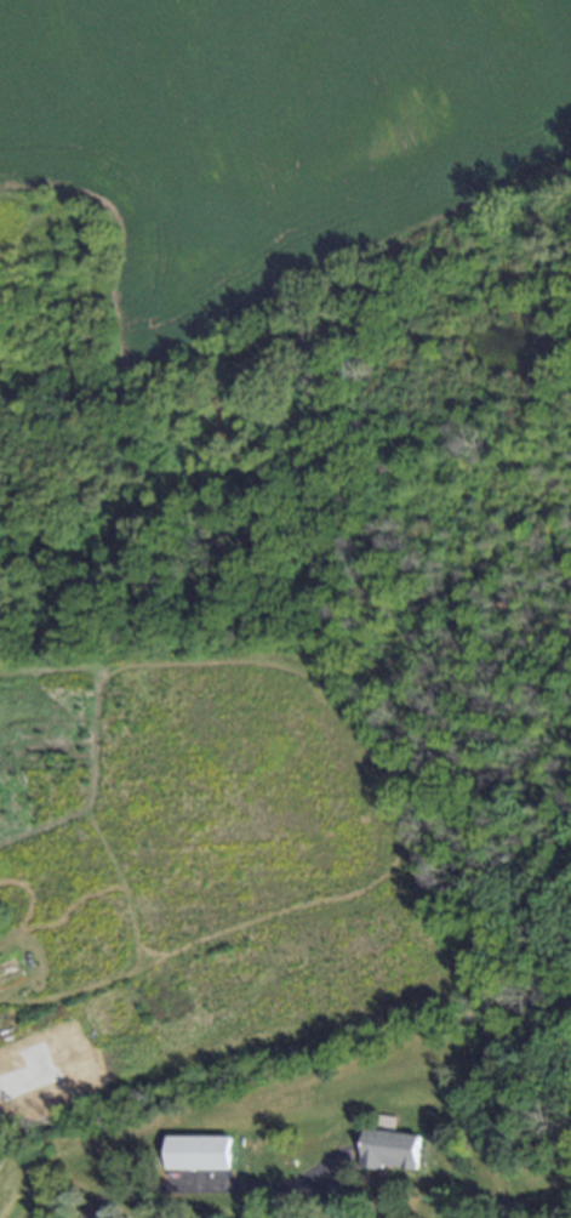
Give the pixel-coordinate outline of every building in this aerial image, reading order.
[(422,1135),(366,1128),(362,1167),(383,1170),(384,1166),(418,1170),(422,1135)] [(167,1169),(233,1170),(233,1136),(167,1135),(167,1169)]
